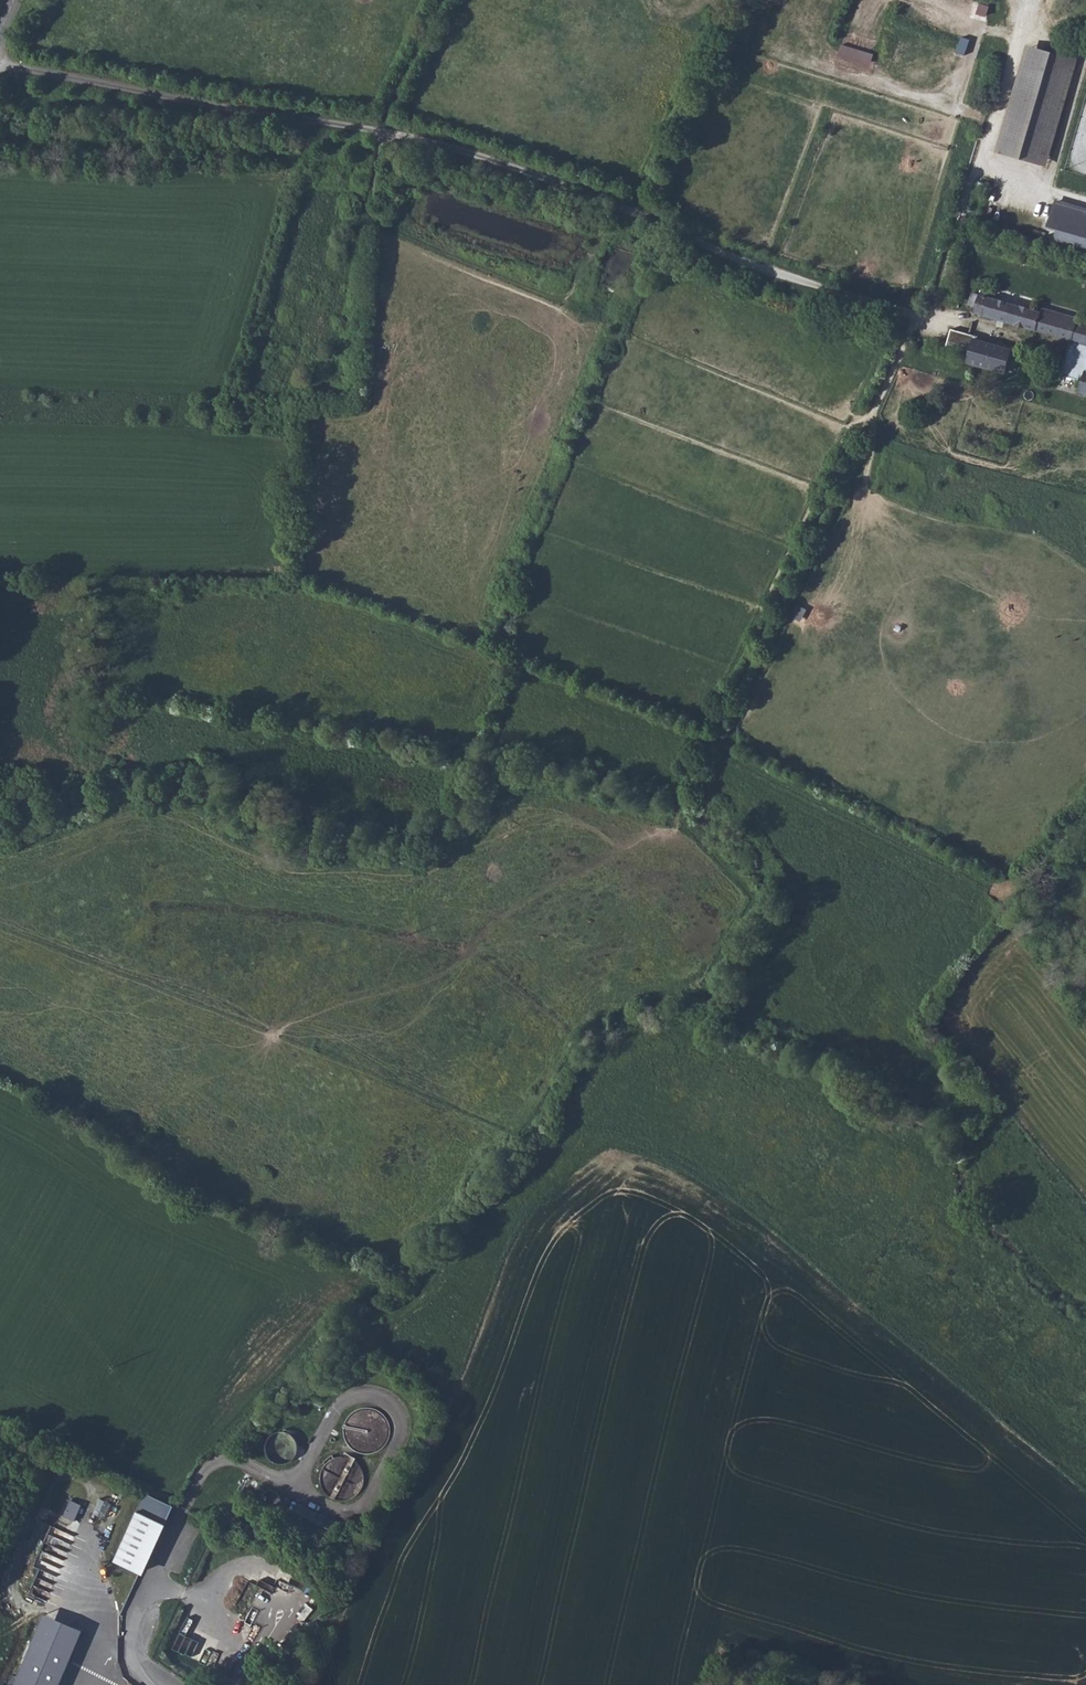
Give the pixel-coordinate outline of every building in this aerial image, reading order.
[(839,54),(871,64),(874,54),(842,44),(839,54)] [(1074,59),(1031,47),(1001,152),(1044,164),(1047,154),(1025,148),(1049,63),(1071,69),(1074,59)] [(1071,69),(1049,63),(1025,148),(1047,154),(1071,69)] [(1055,202),(1048,226),(1058,229),(1055,240),(1085,249),(1085,211),(1055,202)] [(983,293),(973,290),(969,303),(977,305),(975,310),(1036,329),(1042,311),(992,294),(991,291),(984,289),(983,293)] [(1077,322),(1078,318),(1043,307),(1042,311),(1036,329),(1071,339),(1085,344),(1085,325),(1077,322)] [(980,338),(953,331),(948,348),(971,355),(976,340),(979,340),(980,338)] [(1071,339),(1064,364),(1085,369),(1085,344),(1071,339)] [(979,340),(976,340),(971,355),(969,364),(1006,374),(1009,366),(1013,350),(979,340)] [(1064,364),(1062,374),(1085,380),(1081,392),(1085,393),(1085,369),(1064,364)] [(509,836),(518,817),(510,813),(501,833),(509,836)] [(389,1438),(390,1431),(388,1420),(383,1415),(374,1409),(367,1408),(356,1410),(350,1415),(346,1420),(344,1431),(346,1442),(350,1448),(356,1452),(367,1454),(377,1452),(383,1448),(389,1438)] [(295,1457),(298,1451),(298,1444),(295,1438),(290,1434),(284,1432),(277,1432),(271,1436),(267,1441),(266,1448),(267,1454),(269,1457),(274,1462),(280,1464),(287,1463),(292,1460),(295,1457)] [(324,1462),(326,1465),(327,1463),(329,1461),(332,1459),(334,1458),(333,1455),(324,1462)] [(362,1489),(364,1479),(362,1469),(355,1461),(346,1457),(339,1457),(334,1458),(332,1459),(329,1461),(327,1463),(326,1465),(323,1469),(321,1475),(322,1485),(327,1494),(336,1500),(346,1500),(355,1496),(362,1489)] [(146,1494),(115,1562),(140,1573),(163,1523),(162,1522),(170,1504),(146,1494)] [(80,1523),(86,1511),(78,1507),(72,1518),(80,1523)] [(327,1535),(334,1522),(326,1518),(319,1531),(327,1535)] [(85,1631),(46,1613),(13,1684),(60,1684),(85,1631)] [(263,1671),(254,1682),(257,1684),(260,1684),(268,1674),(263,1671)]
